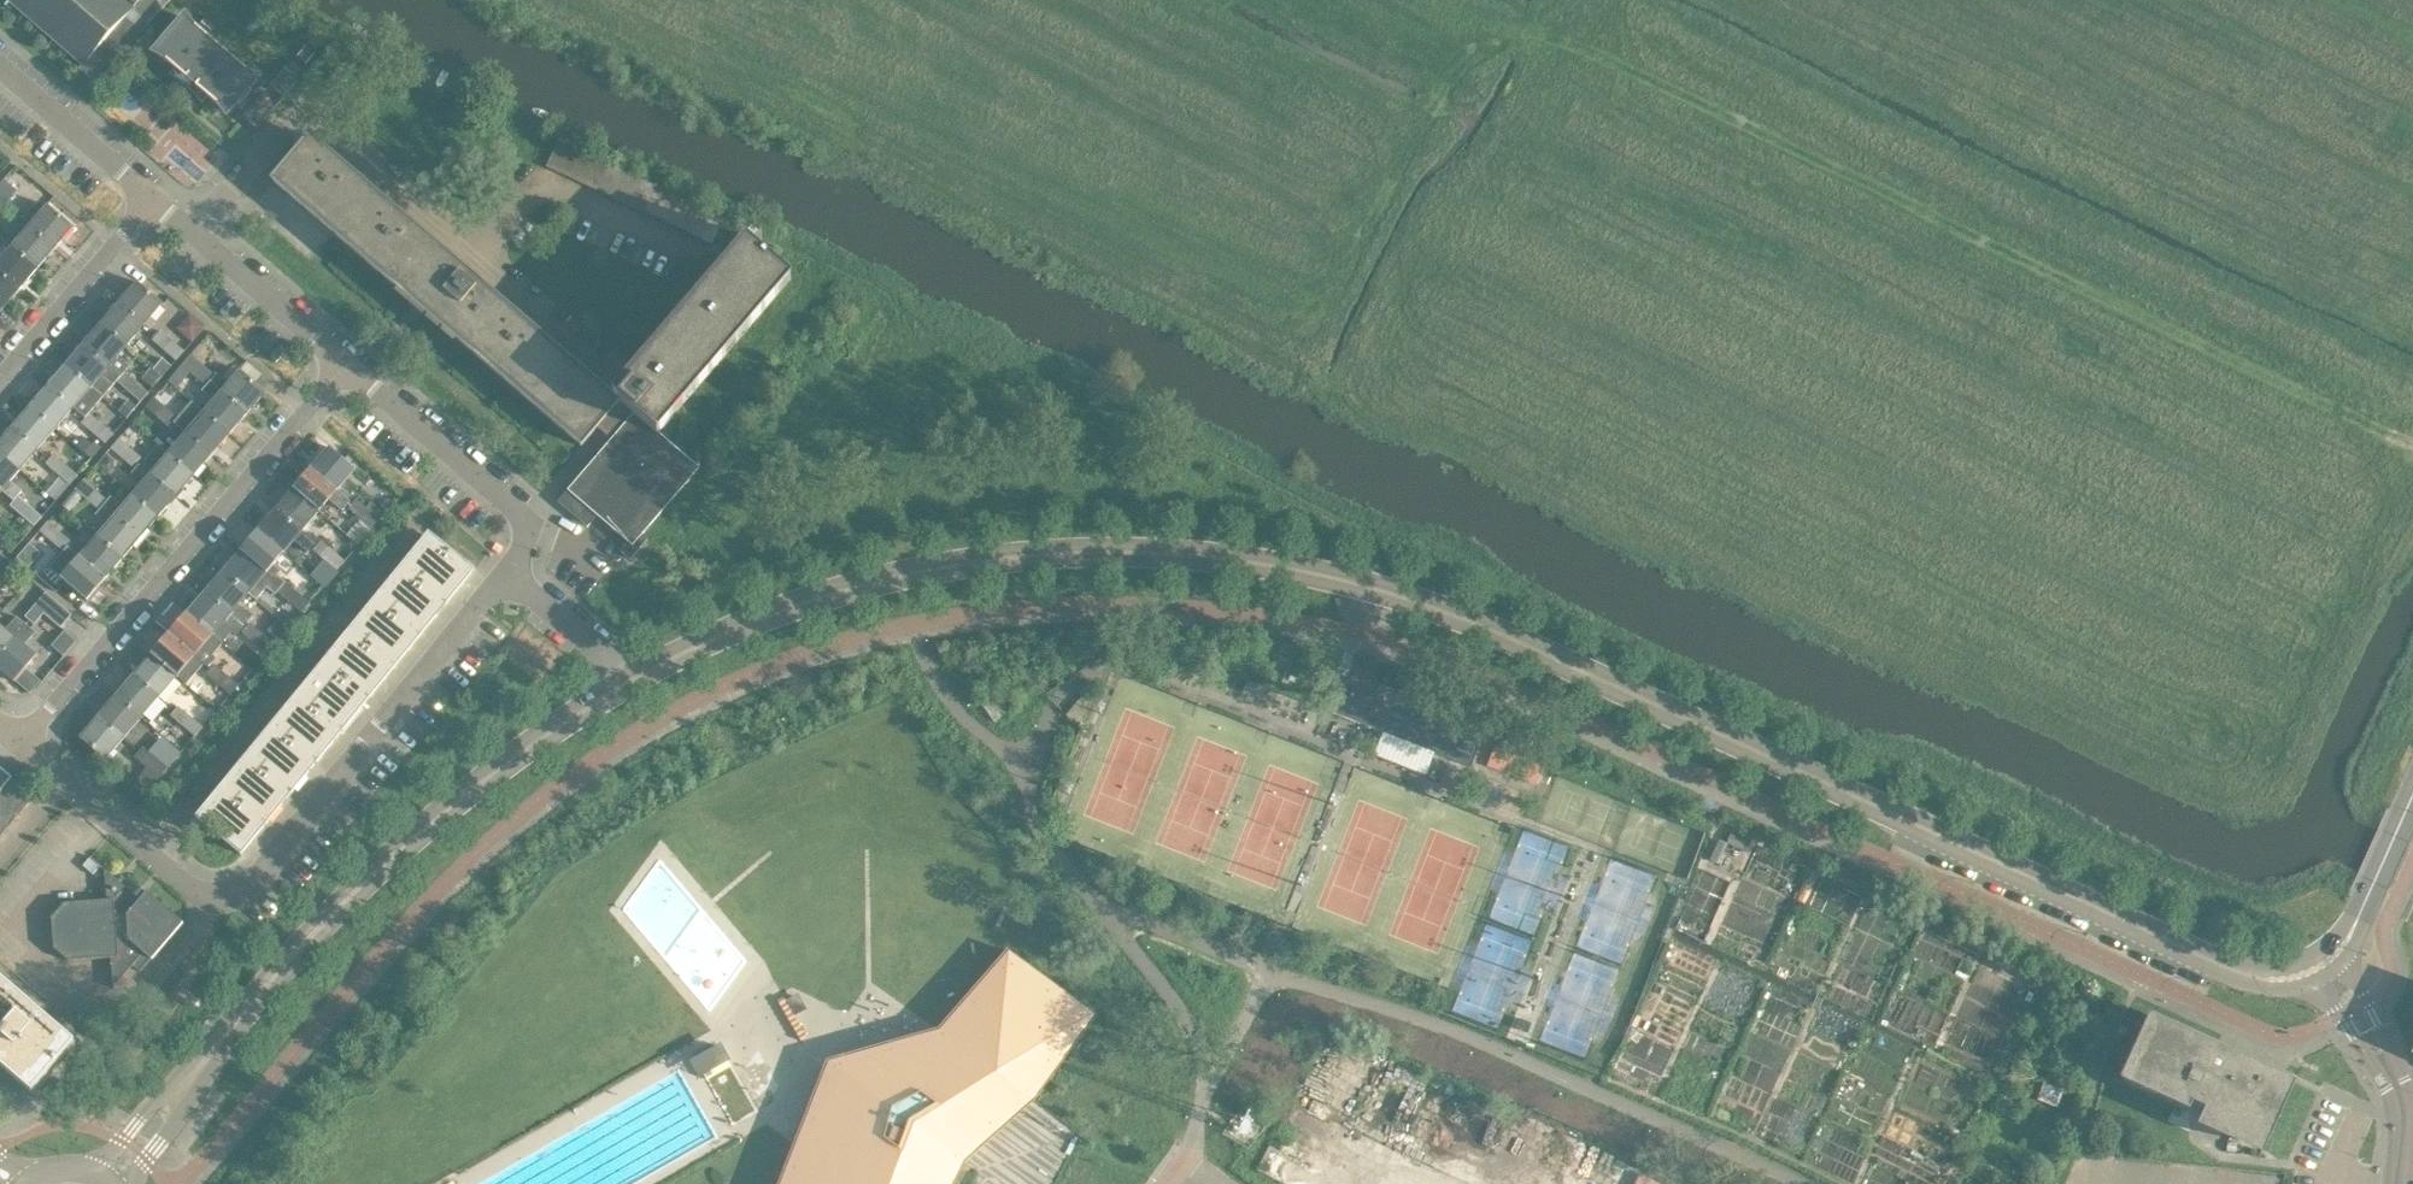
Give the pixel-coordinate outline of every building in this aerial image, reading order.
[(97,84),(169,0),(14,0),(84,61),(78,68),(97,84)] [(156,52),(208,96),(225,111),(255,76),(186,17),(156,52)] [(306,44),(297,55),(305,61),(314,50),(306,44)] [(291,59),(285,66),(296,75),(302,68),(291,59)] [(270,84),(283,96),(299,78),(285,66),(270,84)] [(243,116),(256,127),(274,106),(260,95),(243,116)] [(547,166),(559,172),(572,146),(559,140),(547,166)] [(581,445),(598,424),(614,406),(613,405),(305,141),(272,179),(581,445)] [(559,172),(572,178),(584,152),(572,146),(559,172)] [(572,178),(585,184),(597,158),(584,152),(572,178)] [(585,184),(598,190),(610,164),(597,158),(585,184)] [(598,190),(610,196),(623,169),(610,164),(598,190)] [(610,196),(623,202),(636,175),(623,169),(610,196)] [(623,202),(636,208),(648,181),(636,175),(623,202)] [(0,182),(0,192),(7,198),(7,199),(16,189),(3,178),(0,182)] [(636,208),(649,214),(661,187),(648,181),(636,208)] [(649,214),(662,219),(674,193),(661,187),(649,214)] [(662,219),(674,225),(687,199),(674,193),(662,219)] [(0,206),(0,208),(11,218),(19,209),(7,198),(0,206)] [(674,225),(687,231),(699,205),(687,199),(674,225)] [(29,224),(55,247),(73,226),(47,204),(29,224)] [(687,231),(700,237),(712,211),(699,205),(687,231)] [(712,211),(700,237),(712,243),(725,217),(712,211)] [(11,245),(38,268),(55,247),(29,224),(11,245)] [(20,289),(38,268),(11,245),(0,258),(0,272),(20,289)] [(618,400),(633,413),(657,433),(658,432),(790,278),(751,245),(618,400)] [(2,309),(20,289),(0,272),(0,308),(2,309)] [(136,280),(118,301),(145,324),(163,303),(136,280)] [(118,301),(101,322),(127,345),(145,324),(118,301)] [(101,322),(82,343),(120,376),(124,371),(128,366),(117,357),(127,345),(101,322)] [(152,339),(164,349),(172,340),(160,330),(152,339)] [(172,340),(164,349),(176,359),(184,350),(172,340)] [(82,343),(65,363),(103,395),(116,380),(128,391),(136,381),(124,371),(120,376),(82,343)] [(181,364),(193,375),(201,365),(198,362),(190,355),(189,355),(181,364)] [(162,357),(153,368),(162,376),(171,365),(162,357)] [(47,385),(73,407),(85,417),(89,412),(103,395),(65,363),(47,385)] [(193,375),(206,385),(209,380),(213,376),(201,365),(193,375)] [(151,366),(141,378),(152,387),(162,376),(153,368),(151,366)] [(221,390),(247,413),(266,391),(239,369),(221,390)] [(203,410),(230,433),(247,413),(221,390),(209,380),(206,385),(202,390),(213,399),(203,410)] [(136,381),(128,391),(140,401),(148,392),(136,381)] [(29,405),(56,428),(73,407),(47,385),(29,405)] [(146,406),(158,416),(166,407),(154,397),(146,406)] [(127,400),(118,411),(126,417),(136,406),(127,400)] [(598,424),(613,437),(633,413),(618,400),(613,405),(614,406),(598,424)] [(11,426),(38,449),(56,428),(29,405),(11,426)] [(166,407),(158,416),(170,426),(178,417),(166,407)] [(185,431),(212,454),(230,433),(203,410),(185,431)] [(89,412),(85,417),(81,422),(93,432),(101,423),(89,412)] [(633,413),(613,437),(558,500),(587,525),(597,514),(627,540),(619,549),(630,558),(647,538),(642,534),(699,467),(658,432),(657,433),(633,413)] [(101,423),(93,432),(105,442),(113,433),(101,423)] [(20,470),(38,449),(11,426),(0,439),(0,453),(20,470)] [(168,452),(194,475),(212,454),(185,431),(168,452)] [(110,447),(122,457),(130,448),(118,438),(110,447)] [(94,441),(84,452),(91,458),(101,447),(94,441)] [(139,463),(176,495),(194,475),(168,452),(156,442),(142,458),(139,463)] [(329,446),(311,466),(337,489),(355,468),(329,446)] [(130,448),(122,457),(135,468),(139,463),(142,458),(130,448)] [(17,495),(22,490),(10,481),(20,470),(0,453),(0,488),(2,490),(13,500),(17,495)] [(105,453),(96,463),(108,473),(113,467),(113,460),(105,453)] [(45,463),(57,473),(65,464),(53,454),(45,463)] [(132,494),(158,516),(176,495),(139,463),(135,468),(131,472),(142,482),(132,494)] [(65,464),(57,473),(69,484),(77,474),(65,464)] [(311,466),(293,487),(319,510),(329,498),(343,510),(351,501),(337,489),(311,466)] [(75,488),(87,498),(95,490),(83,479),(75,488)] [(293,487),(275,508),(302,531),(319,510),(293,487)] [(87,498),(99,509),(103,505),(140,537),(158,516),(132,494),(122,505),(111,495),(107,500),(95,490),(87,498)] [(10,504),(22,515),(29,506),(17,495),(13,500),(10,504)] [(348,507),(360,518),(368,508),(356,498),(348,507)] [(106,523),(96,535),(123,558),(140,537),(103,505),(99,509),(95,513),(106,523)] [(29,506),(22,515),(34,525),(42,516),(29,506)] [(275,508),(257,529),(284,552),(294,540),(308,551),(315,542),(302,531),(275,508)] [(368,508),(360,518),(372,528),(380,519),(368,508)] [(39,530),(51,540),(59,531),(47,521),(39,530)] [(257,529),(239,550),(281,585),(285,581),(278,575),(282,570),(274,563),(284,552),(257,529)] [(59,531),(51,540),(63,551),(71,541),(59,531)] [(96,535),(78,556),(105,579),(123,558),(96,535)] [(434,537),(201,821),(241,853),(473,569),(434,537)] [(312,549),(324,559),(332,550),(320,540),(312,549)] [(239,550),(221,570),(248,593),(256,600),(267,587),(274,593),(277,590),(289,600),(297,591),(285,581),(281,585),(239,550)] [(332,550),(324,559),(336,570),(344,560),(332,550)] [(0,559),(0,574),(2,575),(12,564),(3,556),(0,559)] [(105,579),(78,556),(60,577),(87,599),(105,579)] [(221,570),(204,591),(243,625),(251,616),(238,605),(248,593),(221,570)] [(45,591),(35,603),(44,611),(54,599),(45,591)] [(204,591),(186,612),(212,635),(222,623),(235,634),(243,625),(204,591)] [(297,591),(289,600),(301,611),(309,602),(297,591)] [(44,611),(43,612),(60,627),(71,614),(54,599),(44,611)] [(34,623),(43,612),(44,611),(35,603),(24,615),(34,623)] [(186,612),(168,633),(203,663),(207,666),(215,657),(202,646),(212,635),(186,612)] [(15,636),(25,623),(16,615),(5,628),(0,623),(0,654),(15,636)] [(241,632),(253,642),(261,633),(249,622),(241,632)] [(0,654),(0,669),(13,681),(14,680),(25,667),(36,654),(24,644),(35,631),(25,623),(15,636),(0,654)] [(150,654),(176,676),(185,684),(203,663),(168,633),(150,654)] [(261,633),(253,642),(265,652),(273,643),(261,633)] [(150,654),(132,675),(159,697),(176,676),(150,654)] [(206,673),(218,683),(226,674),(213,664),(206,673)] [(25,667),(14,680),(29,692),(40,679),(25,667)] [(1337,710),(1342,716),(1471,766),(1486,726),(1348,672),(1336,702),(1337,710)] [(226,674),(218,683),(230,694),(238,684),(226,674)] [(132,675),(114,695),(141,718),(159,697),(132,675)] [(114,695),(96,716),(123,739),(141,718),(114,695)] [(983,707),(994,721),(1005,713),(995,699),(983,707)] [(170,714),(182,725),(190,715),(178,705),(170,714)] [(190,715),(182,725),(194,735),(202,726),(190,715)] [(123,739),(96,716),(79,737),(105,759),(123,739)] [(1488,761),(1511,770),(1517,754),(1495,745),(1494,745),(1488,761)] [(134,756),(146,766),(154,757),(142,747),(134,756)] [(1514,771),(1538,780),(1544,764),(1521,755),(1514,771)] [(154,757),(146,766),(147,767),(158,776),(166,767),(154,757)] [(1544,799),(1561,807),(1577,771),(1559,763),(1544,799)] [(2,787),(12,776),(0,766),(0,789),(2,787)] [(158,776),(147,767),(124,794),(135,803),(158,776)] [(2,787),(25,806),(34,795),(12,776),(2,787)] [(15,817),(25,806),(2,787),(0,789),(0,805),(15,817)] [(1525,814),(1548,825),(1556,808),(1532,797),(1525,814)] [(5,829),(15,817),(0,805),(0,824),(5,829)] [(89,857),(82,864),(86,867),(93,873),(100,866),(99,866),(89,857)] [(140,971),(181,922),(146,892),(140,899),(104,868),(106,899),(64,902),(51,917),(53,947),(68,960),(111,957),(113,987),(133,965),(140,971)] [(963,1160),(986,1115),(987,1115),(988,1116),(989,1116),(990,1116),(991,1115),(992,1115),(993,1115),(994,1114),(995,1114),(995,1113),(996,1113),(996,1112),(997,1111),(997,1110),(998,1109),(998,1108),(998,1107),(998,1106),(998,1105),(998,1104),(997,1104),(997,1103),(997,1102),(996,1102),(996,1101),(995,1100),(994,1099),(1004,1080),(1032,1099),(1095,1014),(1007,950),(939,1029),(827,1061),(827,1063),(845,1076),(795,1145),(794,1145),(779,1183),(951,1183),(963,1160)] [(38,1089),(76,1045),(0,979),(0,1057),(38,1089)] [(1518,1017),(1514,1026),(1527,1032),(1531,1022),(1518,1017)] [(2263,1144),(2265,1145),(2294,1081),(2283,1076),(2282,1076),(2283,1076),(2280,1083),(2259,1072),(2213,1051),(2216,1046),(2216,1045),(2156,1018),(2156,1020),(2162,1023),(2134,1085),(2128,1082),(2127,1084),(2186,1111),(2190,1103),(2202,1109),(2200,1114),(2231,1128),(2231,1129),(2232,1130),(2235,1124),(2266,1137),(2263,1144)] [(721,1044),(695,1059),(706,1078),(732,1063),(721,1044)]
